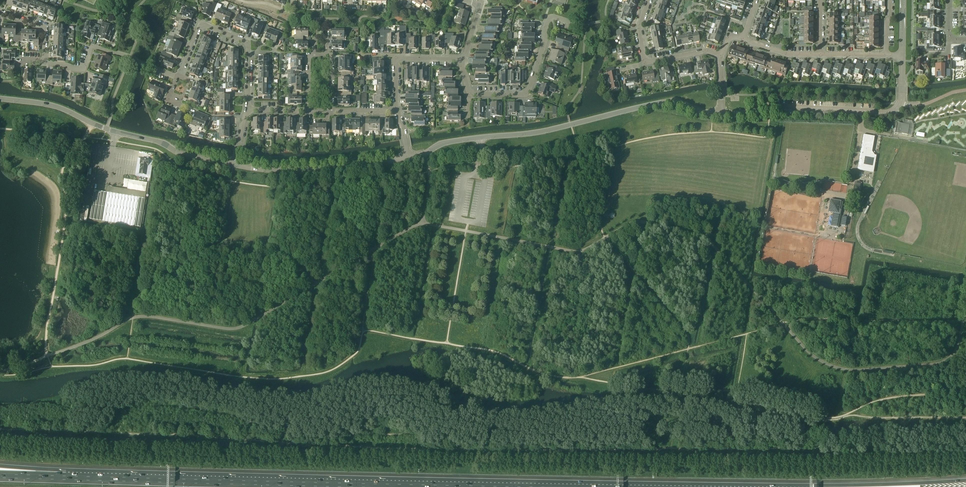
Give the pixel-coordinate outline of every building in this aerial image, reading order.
[(20,0),(14,0),(12,7),(17,9),(20,0)] [(25,1),(22,0),(20,0),(17,9),(22,10),(25,1)] [(30,3),(31,1),(31,0),(25,0),(25,1),(22,10),(27,12),(28,10),(30,3)] [(46,6),(47,4),(44,3),(45,0),(43,0),(42,2),(41,4),(38,13),(43,15),(46,6)] [(433,3),(435,0),(429,0),(426,6),(433,10),(436,5),(433,3)] [(636,1),(635,0),(626,0),(626,2),(624,1),(623,5),(635,9),(636,6),(635,5),(636,1)] [(746,1),(743,0),(740,0),(737,7),(736,10),(742,11),(746,1)] [(33,12),(36,2),(31,1),(30,3),(28,10),(33,12)] [(54,19),(58,6),(55,5),(55,3),(53,2),(52,6),(52,8),(49,17),(54,19)] [(214,12),(217,4),(212,2),(211,2),(211,3),(210,6),(204,4),(202,8),(204,9),(203,14),(209,17),(211,12),(214,13),(214,12)] [(772,12),(774,6),(766,3),(764,8),(770,10),(770,11),(772,12)] [(221,21),(225,12),(221,11),(222,9),(221,8),(222,5),(218,4),(217,4),(214,12),(217,13),(215,19),(221,21)] [(663,13),(665,7),(657,4),(655,10),(663,13)] [(940,10),(940,4),(930,4),(927,4),(927,10),(928,10),(928,13),(934,13),(934,12),(939,12),(940,11),(940,10)] [(634,12),(635,9),(623,5),(622,8),(623,8),(622,13),(631,16),(633,11),(634,12)] [(49,17),(52,8),(46,6),(43,15),(49,17)] [(191,20),(194,14),(189,12),(190,9),(186,7),(182,16),(178,14),(176,17),(186,21),(187,18),(191,20)] [(501,13),(501,10),(502,10),(502,7),(494,7),(494,10),(488,10),(488,15),(491,15),(491,18),(502,18),(502,13),(501,13)] [(768,16),(770,11),(770,10),(764,8),(762,7),(760,13),(768,16)] [(233,19),(236,11),(232,10),(231,12),(229,12),(229,13),(225,12),(221,21),(228,24),(230,18),(233,19)] [(465,25),(469,12),(460,10),(457,21),(455,20),(454,22),(465,25)] [(662,18),(663,13),(655,10),(653,15),(662,18)] [(240,29),(244,18),(238,16),(239,12),(236,11),(233,19),(232,20),(235,22),(233,26),(240,29)] [(629,20),(631,16),(622,13),(620,17),(619,17),(618,20),(630,24),(631,21),(629,20)] [(766,21),(768,16),(760,13),(758,18),(766,21)] [(940,22),(940,16),(934,16),(934,13),(928,13),(927,19),(930,19),(930,22),(940,22)] [(660,24),(662,18),(653,15),(651,21),(660,24)] [(189,26),(185,24),(186,21),(176,17),(175,21),(179,23),(176,28),(187,32),(189,26)] [(251,28),(255,18),(252,17),(250,20),(244,18),(240,29),(247,31),(248,27),(251,28)] [(259,36),(262,27),(257,25),(258,20),(255,19),(255,18),(251,28),(254,29),(252,34),(259,36)] [(723,27),(725,21),(717,18),(715,24),(723,27)] [(764,27),(766,21),(758,18),(756,24),(764,27)] [(535,29),(535,24),(528,24),(528,21),(520,21),(520,24),(522,24),(522,27),(521,27),(521,31),(531,32),(531,29),(535,29)] [(97,37),(97,36),(99,30),(96,29),(94,28),(95,25),(87,22),(83,32),(85,33),(83,37),(90,40),(90,39),(93,40),(94,36),(97,37)] [(109,42),(113,29),(109,27),(110,25),(102,22),(99,30),(97,36),(101,37),(101,39),(109,42)] [(926,28),(924,28),(924,31),(927,31),(934,32),(934,28),(940,28),(940,22),(930,22),(927,22),(927,28),(926,28)] [(722,32),(723,27),(715,24),(713,29),(722,32)] [(762,32),(764,27),(756,24),(754,29),(762,32)] [(9,25),(3,25),(2,31),(0,30),(0,41),(4,41),(4,38),(5,37),(9,37),(9,25)] [(18,43),(19,33),(16,32),(16,26),(9,25),(9,37),(13,37),(14,38),(14,42),(18,43)] [(270,41),(274,32),(274,30),(269,28),(269,27),(266,26),(264,32),(267,33),(265,39),(270,41)] [(184,39),(187,32),(176,28),(174,34),(170,32),(169,36),(178,40),(179,37),(184,39)] [(720,38),(722,32),(713,29),(711,35),(720,38)] [(765,33),(762,32),(754,29),(752,35),(763,39),(765,33)] [(308,37),(308,30),(296,30),(296,31),(295,31),(294,40),(296,40),(303,40),(303,37),(308,37)] [(346,40),(346,33),(344,33),(344,30),(332,30),(332,36),(337,36),(337,40),(344,40),(346,40)] [(629,44),(626,32),(624,33),(623,30),(616,31),(617,36),(619,35),(621,45),(629,44)] [(28,42),(29,31),(22,31),(22,33),(19,33),(18,43),(19,43),(19,41),(21,41),(21,42),(28,42)] [(38,46),(39,37),(36,37),(36,32),(29,31),(28,42),(34,43),(34,46),(38,46)] [(395,46),(395,35),(389,35),(389,31),(384,31),(384,38),(384,39),(387,39),(387,46),(395,46)] [(406,39),(406,34),(406,31),(401,31),(401,35),(395,35),(395,46),(403,46),(403,39),(406,39)] [(940,41),(940,35),(934,35),(934,32),(927,31),(927,37),(927,41),(930,41),(940,41)] [(281,39),(283,33),(280,32),(279,34),(274,32),(270,41),(276,43),(278,38),(281,39)] [(435,32),(432,32),(432,34),(432,41),(435,41),(435,49),(442,49),(442,46),(445,46),(445,44),(445,36),(440,36),(440,39),(435,39),(435,32)] [(458,49),(461,39),(453,37),(454,34),(452,34),(445,33),(445,36),(445,44),(448,44),(448,43),(450,44),(449,46),(458,49)] [(419,45),(419,39),(412,39),(412,37),(410,37),(411,34),(406,34),(406,39),(406,43),(409,43),(409,49),(416,49),(416,45),(419,45)] [(432,44),(432,41),(432,34),(429,34),(429,39),(422,39),(422,49),(429,49),(429,44),(432,44)] [(568,50),(572,39),(558,34),(556,39),(556,38),(556,40),(555,42),(559,43),(558,46),(559,46),(558,49),(568,52),(568,51),(569,50),(568,50)] [(718,43),(720,38),(711,35),(709,34),(707,40),(718,43)] [(182,44),(177,42),(178,40),(169,36),(165,45),(169,47),(178,50),(179,51),(182,44)] [(384,44),(384,39),(384,38),(378,38),(378,37),(372,37),(372,38),(371,38),(372,39),(372,40),(371,40),(371,50),(378,50),(378,45),(381,45),(381,44),(384,44)] [(211,47),(213,41),(204,38),(202,43),(211,47)] [(308,49),(308,43),(303,43),(303,40),(296,40),(296,44),(298,44),(298,49),(308,49)] [(344,49),(344,40),(337,40),(337,43),(332,43),(332,49),(344,49)] [(492,47),(492,43),(488,43),(488,40),(482,40),(481,46),(479,46),(479,50),(489,50),(489,51),(491,51),(491,47),(492,47)] [(940,47),(940,41),(930,41),(930,44),(927,44),(927,50),(934,50),(934,47),(940,47)] [(209,50),(211,47),(202,43),(200,48),(211,53),(212,51),(209,50)] [(738,58),(742,48),(735,46),(735,47),(732,46),(728,56),(735,58),(735,57),(738,58)] [(177,54),(178,50),(169,47),(167,52),(163,51),(162,54),(171,58),(172,55),(177,57),(178,54),(177,54)] [(623,47),(617,49),(618,54),(621,54),(622,59),(628,58),(628,60),(632,59),(632,57),(631,54),(632,54),(631,49),(624,51),(623,47)] [(211,53),(200,48),(198,53),(207,57),(208,54),(210,55),(211,53)] [(748,63),(751,53),(748,52),(748,51),(742,48),(738,58),(742,59),(741,61),(748,63)] [(961,54),(961,48),(954,48),(953,58),(955,58),(955,61),(961,61),(964,61),(964,54),(961,54)] [(4,51),(3,60),(9,61),(10,61),(10,58),(15,58),(15,52),(13,52),(13,49),(10,49),(9,52),(4,51)] [(561,64),(564,54),(567,55),(568,52),(558,49),(557,52),(553,50),(549,60),(561,64)] [(64,61),(64,55),(68,55),(68,53),(65,53),(63,53),(53,52),(53,58),(57,58),(57,61),(64,61)] [(205,60),(207,57),(198,53),(196,59),(205,62),(207,63),(208,61),(205,60)] [(757,65),(761,55),(754,53),(754,54),(751,53),(748,63),(754,65),(754,64),(757,65)] [(174,63),(170,61),(171,58),(162,54),(160,59),(165,61),(163,65),(172,68),(174,63)] [(268,63),(268,57),(271,58),(271,54),(264,54),(264,57),(259,57),(259,63),(268,63)] [(528,59),(528,54),(517,54),(515,54),(515,57),(514,57),(514,62),(525,62),(525,59),(528,59)] [(106,65),(108,61),(109,61),(111,58),(102,55),(101,58),(98,57),(94,68),(105,71),(106,67),(107,67),(107,66),(106,65)] [(302,64),(302,58),(296,58),(296,55),(287,55),(287,58),(291,58),(291,65),(302,65),(302,64)] [(351,65),(351,59),(354,59),(354,55),(344,55),(344,58),(339,58),(339,61),(339,65),(351,65)] [(766,69),(770,59),(767,58),(767,57),(761,55),(757,65),(761,66),(760,67),(766,69)] [(203,67),(205,62),(196,59),(194,64),(203,67)] [(385,66),(385,59),(379,59),(379,62),(374,62),(374,69),(384,69),(384,66),(385,66)] [(776,72),(780,61),(773,59),(773,60),(770,59),(766,69),(776,72)] [(14,71),(15,64),(9,64),(9,61),(3,60),(0,60),(0,64),(3,65),(3,70),(14,71)] [(710,69),(708,60),(697,63),(697,66),(694,67),(695,74),(702,72),(703,75),(710,74),(709,69),(710,69)] [(802,66),(795,64),(796,61),(793,60),(790,68),(795,70),(794,74),(799,76),(801,68),(802,66)] [(812,68),(813,66),(806,64),(807,61),(804,60),(802,66),(801,68),(806,70),(804,74),(810,76),(812,68)] [(823,66),(817,64),(818,61),(815,60),(813,66),(812,68),(817,70),(815,75),(820,76),(823,68),(823,66)] [(929,69),(929,62),(923,62),(923,60),(916,60),(916,71),(917,71),(917,74),(917,75),(922,75),(923,74),(923,71),(923,69),(929,69)] [(785,76),(789,66),(786,65),(786,64),(780,61),(776,72),(785,76)] [(834,66),(828,64),(828,62),(825,61),(823,66),(823,68),(827,70),(826,75),(831,76),(834,69),(833,69),(834,66)] [(834,69),(832,73),(837,74),(837,75),(842,76),(844,69),(845,66),(838,64),(839,62),(836,61),(834,66),(833,69),(834,69)] [(855,69),(856,67),(856,66),(849,64),(850,62),(847,61),(845,66),(844,69),(849,70),(847,75),(852,77),(854,73),(855,69)] [(866,67),(860,64),(861,62),(858,61),(856,66),(856,67),(855,69),(854,73),(858,75),(863,77),(866,69),(866,67)] [(877,67),(870,64),(871,62),(868,61),(866,67),(866,69),(870,70),(869,75),(874,77),(875,74),(877,69),(876,69),(877,67)] [(877,69),(875,74),(880,75),(884,77),(884,78),(886,78),(888,77),(889,72),(886,71),(888,67),(881,65),(882,62),(879,61),(877,67),(876,69),(877,69)] [(204,68),(203,67),(194,64),(192,69),(200,72),(203,73),(204,71),(203,70),(204,68)] [(691,73),(690,64),(678,66),(679,74),(688,72),(688,73),(691,73)] [(950,76),(950,69),(945,69),(945,64),(936,64),(936,68),(934,68),(934,72),(936,72),(935,77),(945,77),(945,75),(947,75),(947,76),(950,76)] [(302,72),(302,65),(291,65),(291,71),(287,71),(287,74),(288,74),(296,75),(296,72),(302,72)] [(351,72),(351,65),(339,65),(339,69),(339,72),(344,72),(344,75),(352,75),(354,75),(354,72),(351,72)] [(558,77),(559,72),(561,73),(562,69),(553,66),(551,69),(547,68),(544,77),(554,80),(555,76),(558,77)] [(619,88),(617,74),(615,74),(614,68),(614,67),(606,69),(607,75),(606,75),(609,90),(619,88)] [(674,81),(673,74),(669,74),(668,67),(660,69),(662,79),(666,79),(666,82),(674,81)] [(429,82),(430,68),(422,68),(422,71),(419,71),(419,82),(423,82),(429,82)] [(32,78),(33,74),(31,74),(32,70),(25,69),(24,75),(23,75),(23,79),(24,79),(24,81),(27,81),(27,82),(28,82),(31,82),(31,78),(32,78)] [(198,78),(200,72),(192,69),(190,74),(198,78)] [(452,77),(452,72),(449,72),(449,69),(439,69),(439,74),(439,77),(438,77),(438,80),(442,80),(446,80),(446,77),(452,77)] [(49,85),(49,77),(46,77),(46,70),(38,70),(37,82),(41,82),(42,83),(42,82),(45,82),(45,85),(49,85)] [(61,83),(62,71),(54,71),(53,77),(49,77),(49,85),(53,85),(53,83),(56,83),(57,84),(57,83),(61,83)] [(659,82),(657,72),(653,73),(653,71),(642,73),(643,81),(651,79),(652,83),(659,82)] [(526,79),(526,72),(519,72),(515,72),(515,85),(520,85),(520,82),(523,82),(523,79),(526,79)] [(488,79),(488,76),(489,76),(489,73),(486,73),(481,73),(481,76),(475,76),(475,80),(478,80),(478,83),(489,84),(489,79),(488,79)] [(288,74),(288,77),(292,77),(291,84),(301,85),(302,78),(296,78),(296,75),(288,74)] [(640,80),(639,74),(636,75),(624,77),(625,84),(634,83),(634,84),(637,83),(637,81),(640,80)] [(349,85),(349,80),(352,80),(352,75),(344,75),(344,79),(339,79),(338,85),(349,85)] [(100,96),(104,84),(105,84),(107,78),(100,76),(98,82),(94,80),(90,93),(90,92),(95,94),(96,95),(97,94),(100,95),(100,96)] [(83,94),(84,84),(81,84),(81,79),(71,78),(71,83),(64,83),(64,89),(65,89),(65,90),(71,90),(70,94),(80,95),(80,93),(83,94)] [(159,101),(165,87),(156,84),(156,83),(157,83),(152,81),(149,89),(155,92),(153,98),(159,101)] [(201,92),(203,87),(206,88),(207,85),(201,82),(200,85),(195,83),(193,88),(201,92)] [(554,93),(556,86),(547,83),(546,86),(541,84),(538,94),(543,95),(547,97),(549,91),(554,93)] [(351,95),(351,90),(352,89),(352,88),(352,87),(352,86),(351,85),(349,85),(338,85),(338,92),(343,92),(343,95),(350,95),(351,95)] [(386,92),(386,89),(388,89),(388,85),(386,85),(386,86),(377,86),(377,92),(386,93),(386,95),(390,95),(390,92),(386,92)] [(204,93),(201,92),(193,88),(191,93),(199,97),(200,94),(203,95),(204,93)] [(268,96),(268,91),(259,90),(258,96),(263,96),(263,99),(270,99),(270,96),(268,96)] [(386,99),(386,95),(386,93),(377,92),(377,96),(374,96),(374,103),(384,103),(384,99),(386,99)] [(197,102),(199,97),(191,93),(189,99),(193,101),(192,103),(199,106),(200,103),(197,102)] [(229,101),(229,96),(224,96),(224,93),(217,93),(217,96),(220,96),(220,101),(229,101)] [(301,105),(301,98),(296,98),(296,94),(288,94),(288,98),(290,98),(290,105),(294,105),(297,105),(301,105)] [(349,105),(350,95),(343,95),(343,98),(338,98),(338,105),(349,105)] [(488,109),(487,109),(485,109),(484,108),(484,107),(485,107),(485,103),(474,103),(474,118),(487,118),(488,109)] [(501,115),(501,103),(494,103),(494,105),(491,105),(491,108),(487,108),(487,109),(488,109),(487,118),(491,118),(491,115),(501,115)] [(522,117),(523,109),(519,109),(519,105),(517,105),(517,104),(509,104),(509,114),(519,114),(519,117),(522,117)] [(535,113),(535,109),(536,109),(536,104),(526,104),(526,109),(523,109),(522,117),(536,118),(536,113),(535,113)] [(172,116),(169,115),(171,109),(163,106),(162,110),(160,109),(157,117),(165,121),(164,123),(169,125),(172,116)] [(217,112),(217,116),(224,116),(224,113),(229,113),(229,107),(220,107),(220,112),(217,112)] [(422,115),(422,111),(421,111),(421,107),(419,107),(419,108),(408,107),(408,112),(411,112),(411,115),(416,115),(422,115)] [(458,116),(458,113),(455,113),(455,110),(447,110),(447,117),(448,117),(448,121),(461,121),(461,116),(458,116)] [(203,128),(208,116),(197,111),(195,116),(194,116),(191,124),(195,126),(195,125),(199,127),(200,127),(203,128)] [(183,128),(186,120),(184,119),(186,115),(178,112),(176,117),(172,116),(169,125),(174,127),(175,125),(183,128)] [(424,121),(424,118),(425,118),(425,115),(422,115),(416,115),(416,118),(411,118),(411,123),(414,123),(414,126),(425,126),(425,121),(424,121)] [(217,118),(214,118),(214,121),(217,121),(220,121),(220,126),(229,126),(229,121),(224,121),(224,118),(217,118)] [(263,133),(263,124),(260,124),(260,119),(254,119),(254,123),(252,123),(252,130),(259,130),(259,133),(263,133)] [(273,131),(274,119),(267,119),(266,124),(263,124),(263,133),(267,133),(267,130),(273,131)] [(283,134),(283,124),(281,124),(281,119),(274,119),(273,131),(279,131),(279,133),(283,134)] [(293,134),(294,119),(286,119),(286,124),(283,124),(283,134),(293,134)] [(306,134),(306,119),(300,119),(299,124),(296,124),(296,134),(306,134)] [(342,135),(342,132),(342,125),(339,125),(339,120),(332,120),(332,132),(339,132),(339,135),(342,135)] [(352,130),(352,120),(345,120),(345,125),(342,125),(342,132),(346,132),(346,130),(352,130)] [(362,133),(362,125),(359,125),(359,120),(352,120),(352,130),(359,130),(359,133),(362,133)] [(372,131),(373,120),(366,120),(366,125),(362,125),(362,133),(362,135),(366,135),(366,131),(372,131)] [(382,133),(382,126),(379,126),(379,120),(373,120),(372,131),(378,131),(378,135),(382,135),(382,133)] [(392,130),(392,121),(385,120),(385,126),(383,126),(383,125),(382,125),(382,126),(382,133),(389,133),(389,130),(392,130)] [(908,135),(909,125),(897,123),(895,133),(898,133),(908,135)] [(319,135),(320,125),(313,125),(313,126),(310,126),(309,134),(313,134),(313,135),(319,135)] [(329,135),(329,127),(326,126),(326,125),(320,125),(319,135),(326,135),(329,135)] [(870,155),(869,153),(871,151),(873,136),(863,134),(860,153),(859,153),(859,154),(860,154),(857,169),(872,172),(875,157),(870,156),(870,155)] [(146,175),(147,166),(148,166),(149,160),(141,159),(140,165),(141,165),(139,174),(146,175)] [(140,228),(145,199),(105,192),(94,191),(89,219),(140,228)] [(838,228),(843,202),(831,200),(829,212),(834,213),(831,226),(838,228)]
